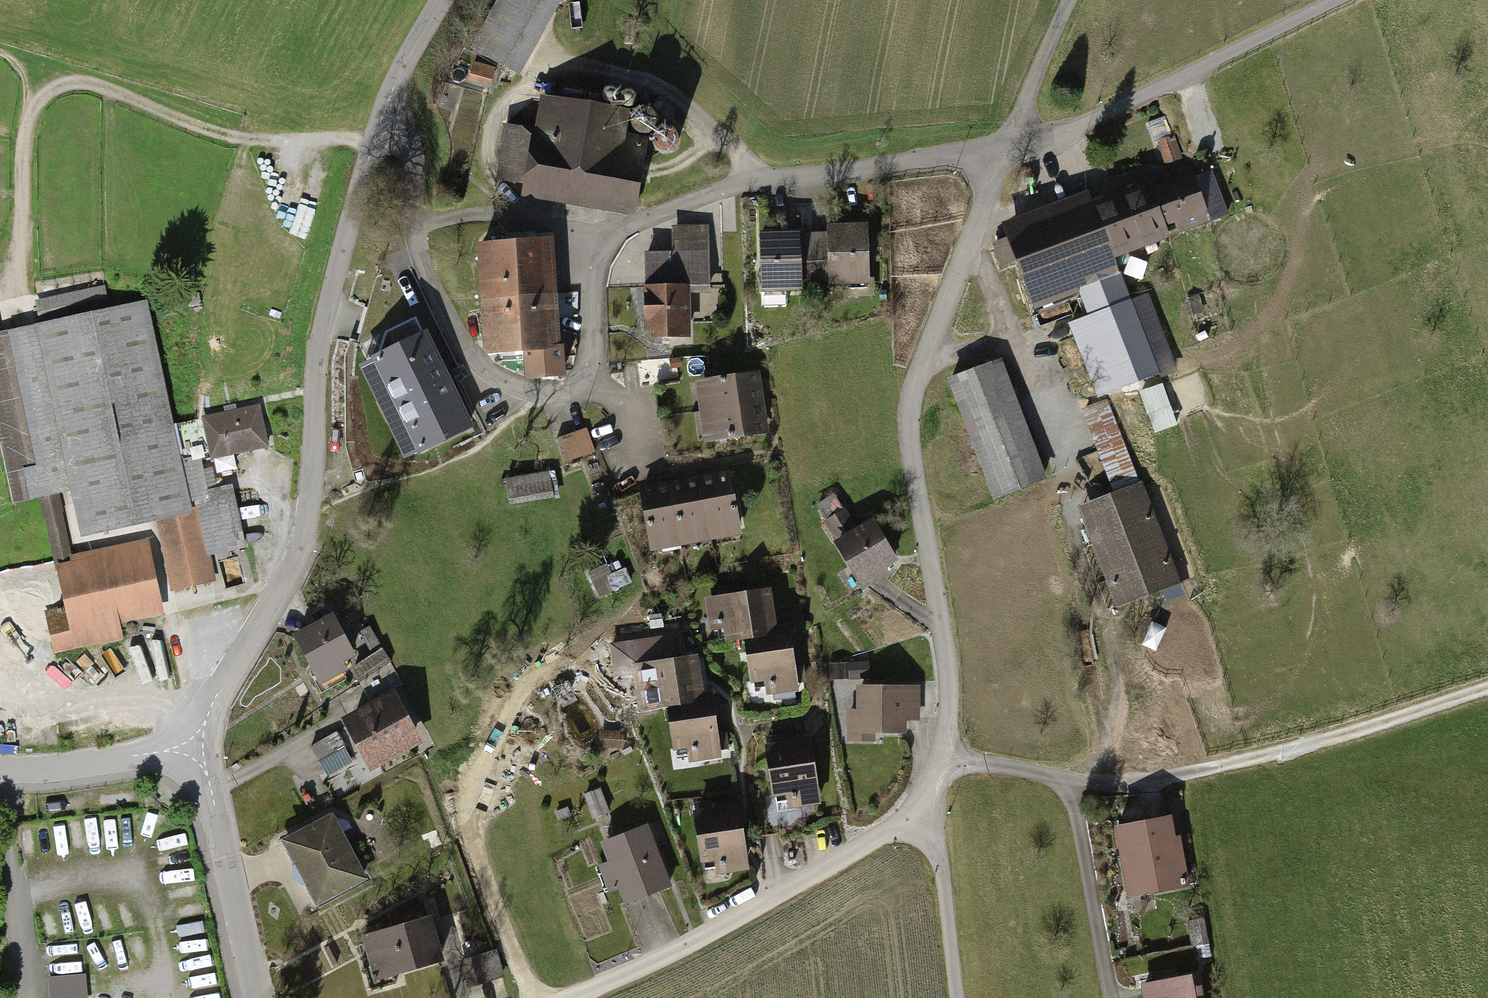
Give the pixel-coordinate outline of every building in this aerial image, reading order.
[(475,48),(525,75),(565,0),(501,0),(475,48)] [(633,106),(544,93),(538,129),(503,124),(495,180),(526,184),(523,200),(628,214),(638,211),(649,137),(629,134),(633,106)] [(1086,196),(1003,228),(1035,311),(1079,294),(1117,392),(1177,369),(1148,295),(1131,301),(1116,263),(1169,243),(1164,230),(1176,226),(1179,235),(1211,222),(1190,167),(1129,191),(1090,206),(1086,196)] [(305,246),(320,205),(318,204),(327,179),(314,175),(291,241),(305,246)] [(828,226),(828,233),(829,282),(829,286),(870,285),(869,225),(828,226)] [(671,254),(643,254),(644,332),(653,332),(653,338),(690,338),(690,317),(690,287),(708,287),(707,227),(671,228),(671,254)] [(802,292),(802,282),(801,234),(800,231),(761,232),(762,293),(802,292)] [(828,233),(801,234),(802,282),(829,282),(828,233)] [(478,245),(481,302),(556,298),(553,241),(514,243),(478,245)] [(559,350),(556,298),(481,302),(485,359),(524,357),(525,379),(563,377),(561,350),(559,350)] [(0,335),(0,431),(16,504),(40,499),(55,567),(63,602),(46,606),(57,653),(122,639),(119,625),(165,615),(149,539),(72,556),(58,494),(70,491),(81,539),(156,522),(171,593),(216,584),(211,559),(248,551),(233,482),(219,485),(215,466),(203,468),(202,460),(201,454),(182,458),(175,427),(148,303),(0,335)] [(413,320),(387,332),(379,357),(358,367),(402,462),(473,429),(445,370),(428,334),(422,337),(413,320)] [(1001,365),(949,385),(996,501),(1047,480),(1001,365)] [(695,382),(700,415),(766,405),(761,372),(695,382)] [(1156,438),(1179,430),(1164,387),(1141,395),(1156,438)] [(770,433),(766,405),(700,415),(705,443),(770,433)] [(234,413),(175,427),(182,458),(201,454),(202,460),(210,458),(211,463),(270,449),(260,408),(234,413)] [(565,466),(596,457),(589,432),(558,440),(565,466)] [(717,474),(701,477),(712,543),(741,538),(730,472),(717,474)] [(554,473),(506,486),(513,511),(561,498),(554,473)] [(683,548),(712,543),(701,477),(681,480),(672,482),(683,548)] [(651,553),(683,548),(672,482),(651,485),(640,487),(651,553)] [(1141,487),(1079,511),(1117,608),(1179,584),(1141,487)] [(873,519),(857,529),(835,493),(816,505),(826,522),(825,523),(836,542),(834,543),(864,592),(890,576),(886,570),(899,562),(873,519)] [(600,600),(632,587),(623,564),(591,577),(600,600)] [(772,589),(704,598),(709,632),(723,630),(725,644),(745,641),(789,635),(788,626),(778,627),(772,589)] [(357,657),(334,615),(293,637),(312,671),(309,672),(321,694),(347,680),(344,673),(348,671),(344,664),(357,657)] [(789,635),(745,641),(751,685),(764,684),(766,696),(798,692),(789,635)] [(382,651),(351,670),(371,703),(403,684),(382,651)] [(699,657),(631,667),(638,713),(667,709),(714,702),(713,693),(704,694),(699,657)] [(920,686),(856,687),(856,710),(846,710),(847,743),(876,743),(875,736),(907,735),(907,722),(920,722),(920,686)] [(366,708),(342,721),(370,773),(422,744),(394,692),(366,708)] [(714,702),(667,709),(673,753),(688,751),(689,763),(722,759),(721,751),(728,750),(726,734),(719,735),(714,702)] [(336,734),(312,748),(328,776),(352,762),(336,734)] [(794,741),(764,745),(772,801),(776,800),(778,815),(796,813),(795,809),(821,805),(810,738),(794,741)] [(722,808),(693,813),(702,872),(714,870),(715,879),(750,873),(740,805),(722,808)] [(334,816),(282,842),(316,908),(368,881),(345,837),(334,816)] [(1170,819),(1114,829),(1126,898),(1188,887),(1180,841),(1174,842),(1170,819)] [(650,828),(600,845),(607,865),(599,868),(609,894),(618,890),(625,907),(672,889),(650,828)] [(432,918),(362,938),(375,984),(444,963),(437,936),(432,918)] [(1203,919),(1186,922),(1192,948),(1196,947),(1199,960),(1211,957),(1203,919)] [(497,950),(458,963),(466,989),(505,976),(497,950)] [(1139,985),(1141,997),(1205,997),(1201,974),(1139,985)] [(88,980),(50,981),(51,997),(89,997),(88,980)]
